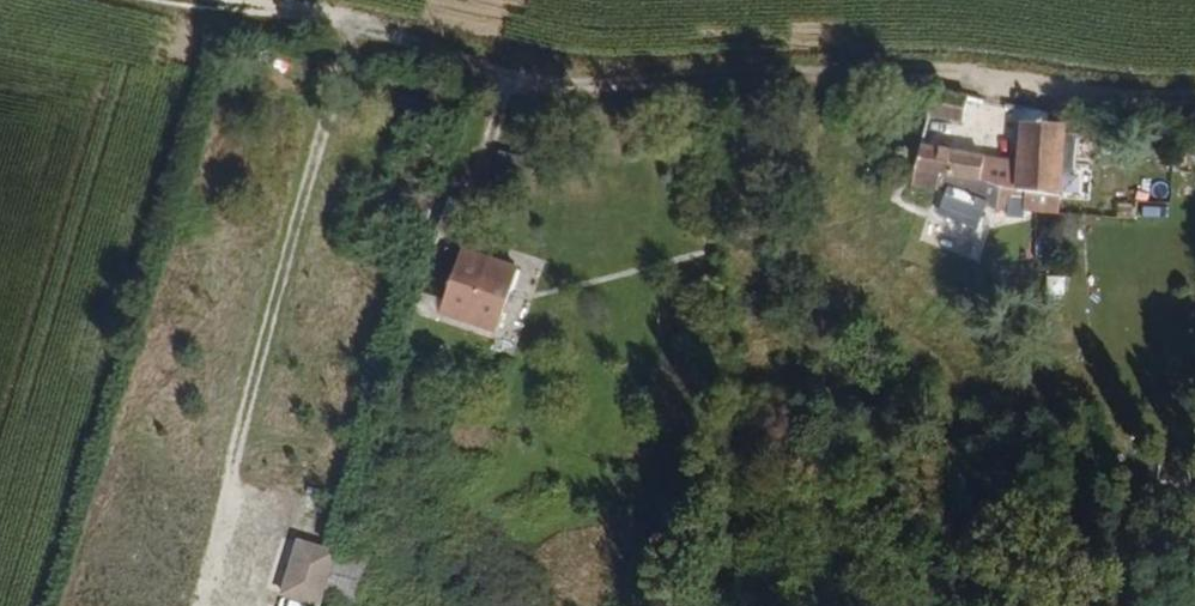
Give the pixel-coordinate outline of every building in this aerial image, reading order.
[(966,124),(970,100),(930,94),(925,115),(966,124)] [(941,176),(940,185),(937,197),(948,200),(944,227),(984,234),(991,208),(1009,210),(1028,212),(1039,213),(1041,197),(1064,201),(1066,175),(1068,138),(1069,126),(1033,122),(1025,122),(1018,175),(921,149),(916,170),(941,176)] [(1081,176),(1081,139),(1068,138),(1066,175),(1081,176)] [(1039,213),(1063,216),(1064,201),(1041,197),(1039,213)] [(1007,217),(1027,220),(1028,212),(1009,210),(1007,217)] [(502,325),(521,262),(463,244),(444,307),(502,325)] [(311,605),(322,605),(338,551),(296,539),(279,596),(311,605)]
